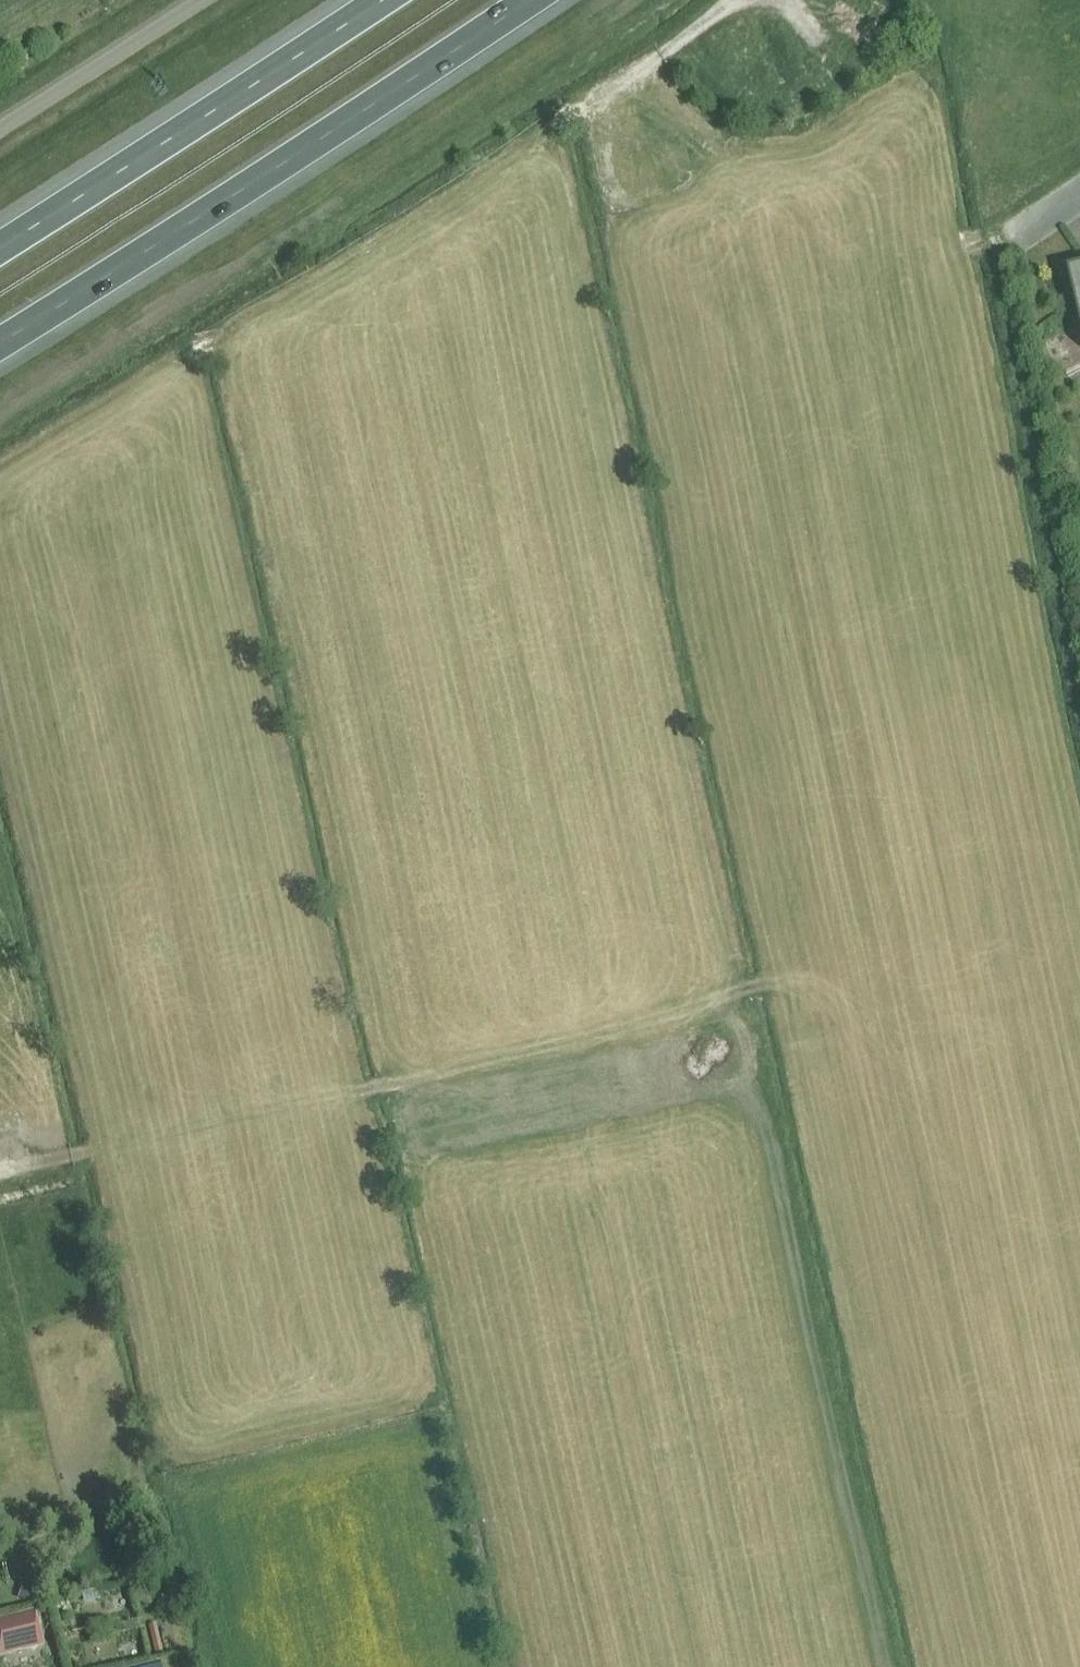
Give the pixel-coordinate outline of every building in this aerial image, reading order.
[(1067,274),(1079,327),(1079,271),(1067,274)] [(34,1611),(0,1620),(0,1657),(43,1646),(34,1611)]
